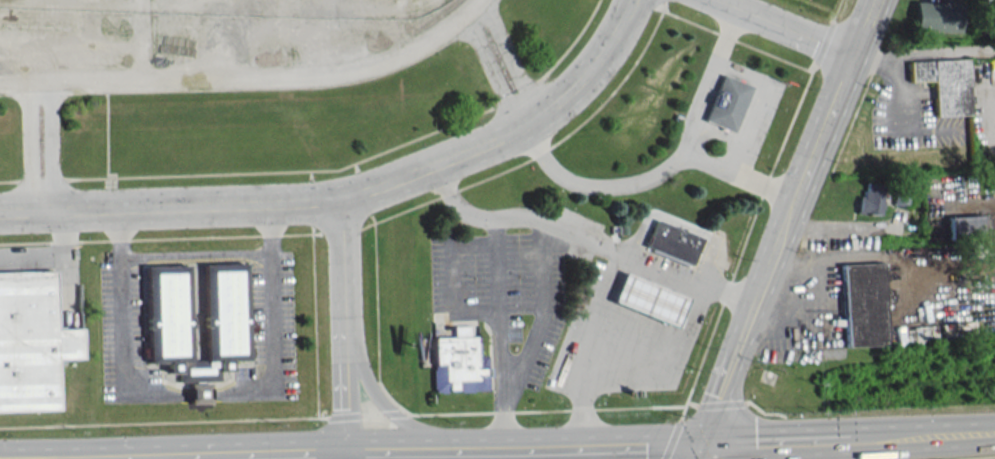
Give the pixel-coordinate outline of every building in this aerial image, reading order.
[(934,114),(969,114),(968,58),(908,60),(909,81),(933,80),(934,114)] [(703,120),(733,131),(752,84),(722,73),(703,120)] [(693,265),(703,234),(654,218),(645,249),(693,265)] [(145,265),(147,363),(166,363),(166,373),(178,373),(178,381),(189,381),(189,393),(189,403),(210,403),(210,393),(209,381),(221,380),(221,371),(232,371),(232,361),(248,361),(246,262),(202,263),(204,358),(190,358),(188,264),(145,265)] [(843,346),(884,345),(883,262),(841,263),(843,346)] [(55,409),(0,411),(0,271),(50,269),(52,327),(76,327),(77,355),(53,356),(55,409)]
